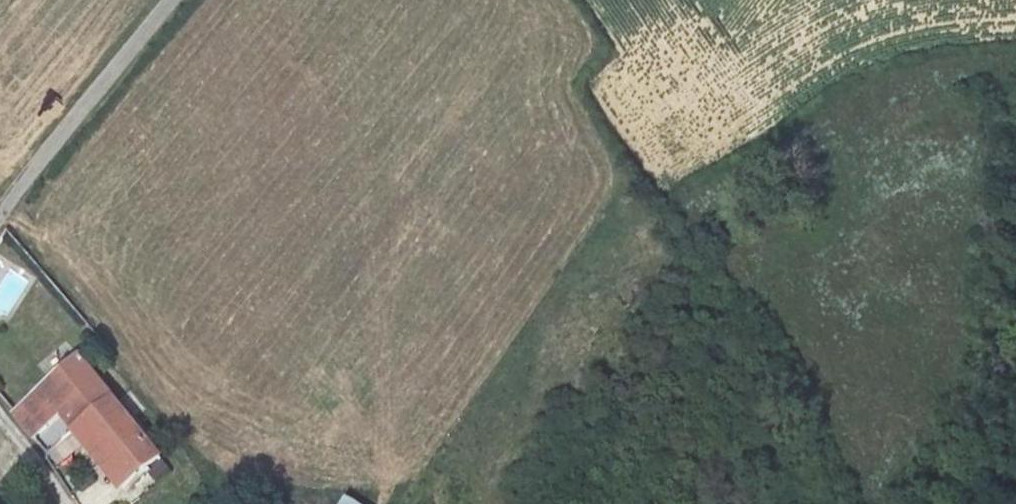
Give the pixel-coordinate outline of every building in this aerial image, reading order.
[(81,353),(40,383),(60,408),(75,426),(86,418),(115,394),(81,353)] [(26,436),(60,408),(40,383),(5,409),(26,436)] [(118,453),(106,464),(123,486),(165,453),(155,439),(115,394),(86,418),(118,453)] [(86,418),(75,426),(106,464),(118,453),(86,418)] [(344,495),(338,503),(357,503),(344,495)]
